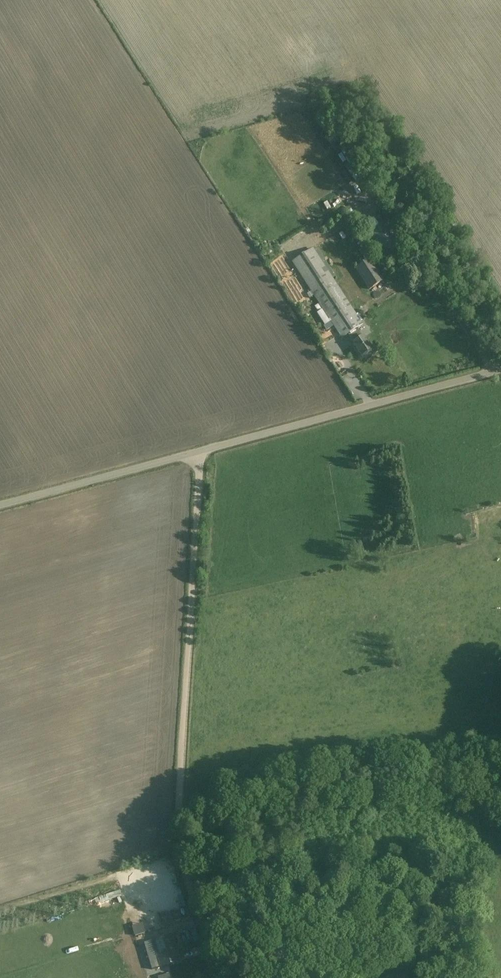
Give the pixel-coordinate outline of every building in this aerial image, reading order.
[(306,232),(309,238),(321,232),(317,226),(306,232)] [(344,232),(340,235),(345,243),(350,239),(344,232)] [(258,236),(253,239),(258,249),(264,246),(258,236)] [(320,257),(325,254),(320,245),(315,248),(320,257)] [(342,339),(364,325),(314,248),(292,262),(342,339)] [(327,266),(331,263),(327,256),(323,259),(327,266)] [(370,260),(357,269),(370,289),(383,280),(370,260)] [(335,266),(330,269),(336,280),(341,277),(335,266)] [(278,279),(282,288),(288,286),(284,277),(278,279)] [(362,357),(372,350),(364,337),(354,344),(362,357)] [(343,349),(346,353),(354,348),(351,344),(343,349)] [(171,913),(161,915),(163,925),(173,923),(171,913)] [(173,935),(152,941),(160,968),(181,962),(173,935)] [(160,967),(152,941),(145,943),(153,969),(160,967)]
